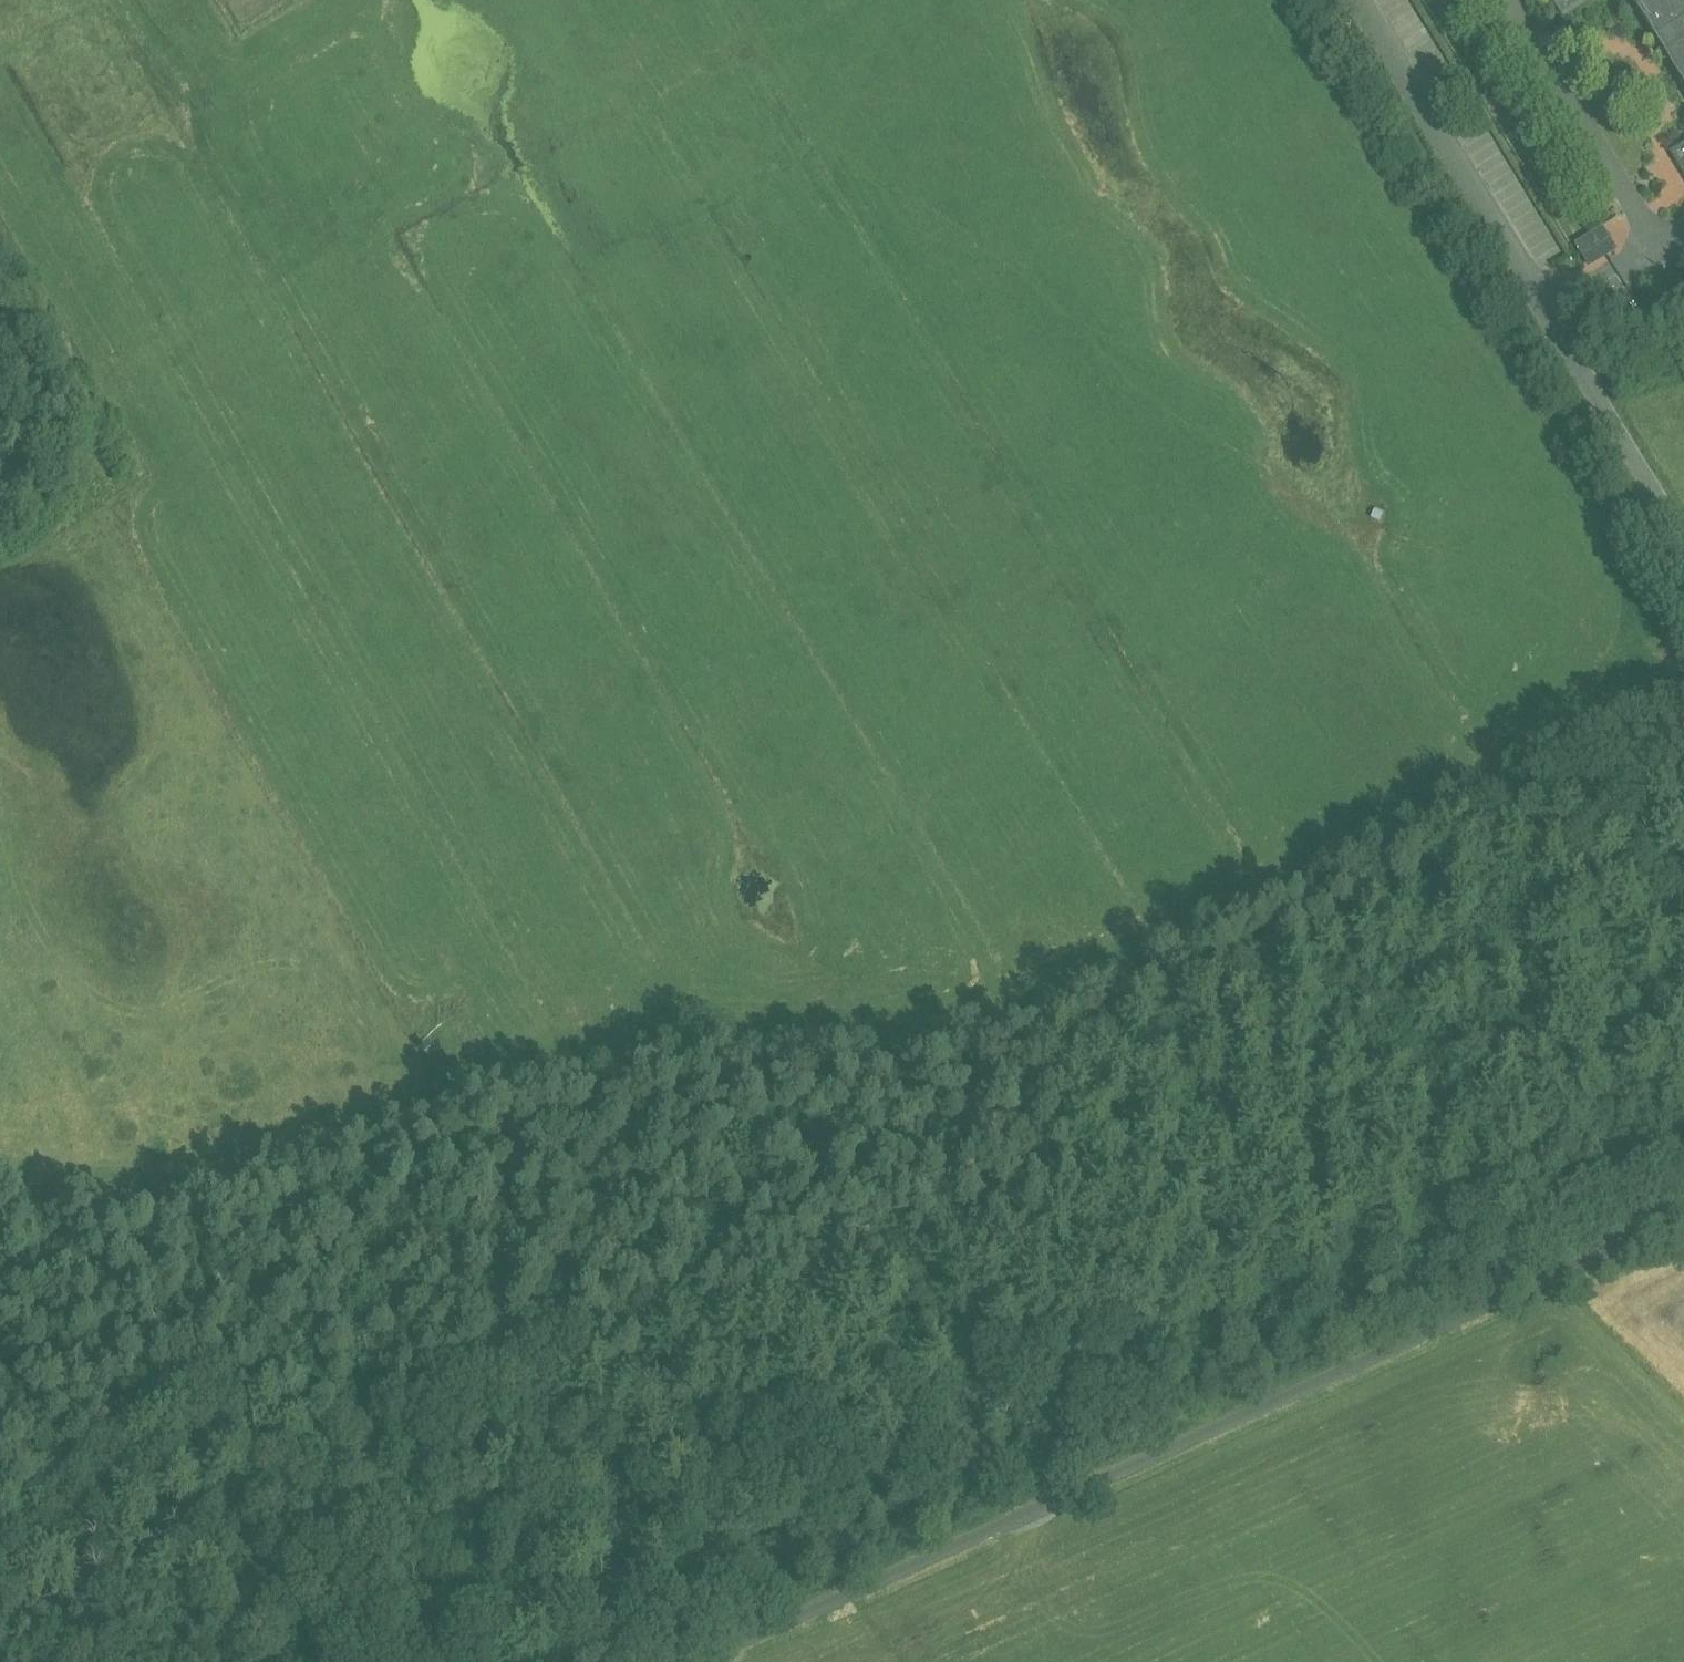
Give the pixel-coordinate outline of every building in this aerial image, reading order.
[(1582,0),(1552,0),(1560,13),(1582,0)] [(1683,103),(1683,5),(1681,0),(1623,0),(1683,103)] [(1666,143),(1683,174),(1683,132),(1666,143)] [(1588,267),(1617,250),(1604,227),(1575,243),(1588,267)]
